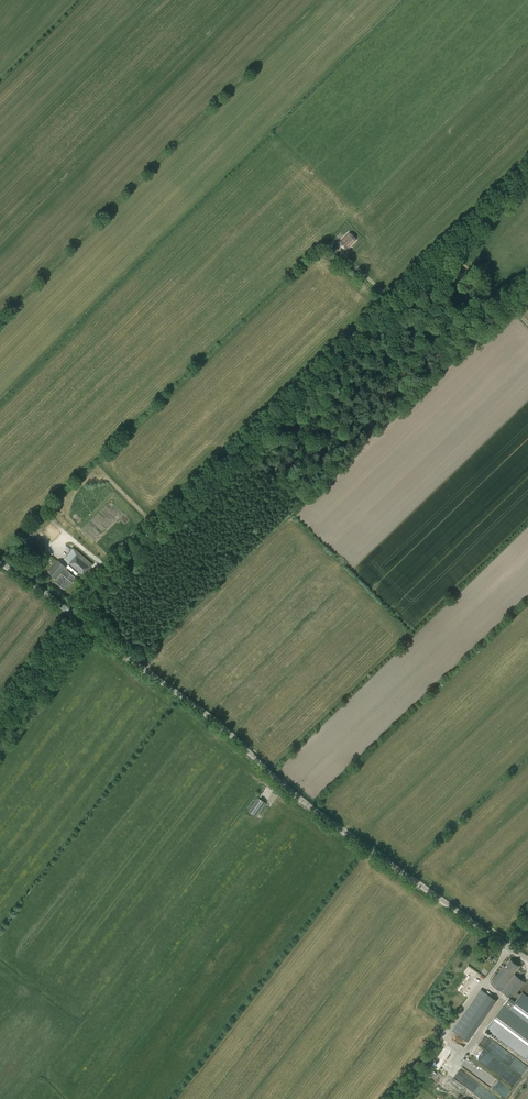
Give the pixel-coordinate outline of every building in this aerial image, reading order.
[(346,250),(356,240),(349,232),(339,242),(346,250)] [(37,559),(44,551),(38,545),(30,553),(37,559)] [(83,574),(92,564),(73,548),(65,558),(83,574)] [(64,573),(62,571),(66,567),(58,560),(48,572),(56,578),(61,573),(63,574),(56,582),(64,589),(68,584),(69,585),(72,582),(71,581),(75,577),(67,570),(64,573)] [(256,816),(265,803),(258,798),(249,811),(256,816)] [(486,1028),(527,1059),(527,1058),(527,998),(522,993),(520,995),(517,993),(525,983),(513,974),(519,967),(510,960),(504,967),(503,967),(491,983),(509,996),(486,1028)] [(471,1041),(497,998),(480,988),(454,1031),(471,1041)] [(449,1054),(443,1062),(448,1065),(454,1057),(449,1054)] [(485,1061),(483,1064),(496,1072),(498,1069),(505,1073),(507,1069),(505,1067),(503,1066),(504,1064),(491,1056),(490,1058),(491,1058),(488,1063),(485,1061)] [(483,1098),(499,1098),(483,1087),(477,1095),(483,1098)]
